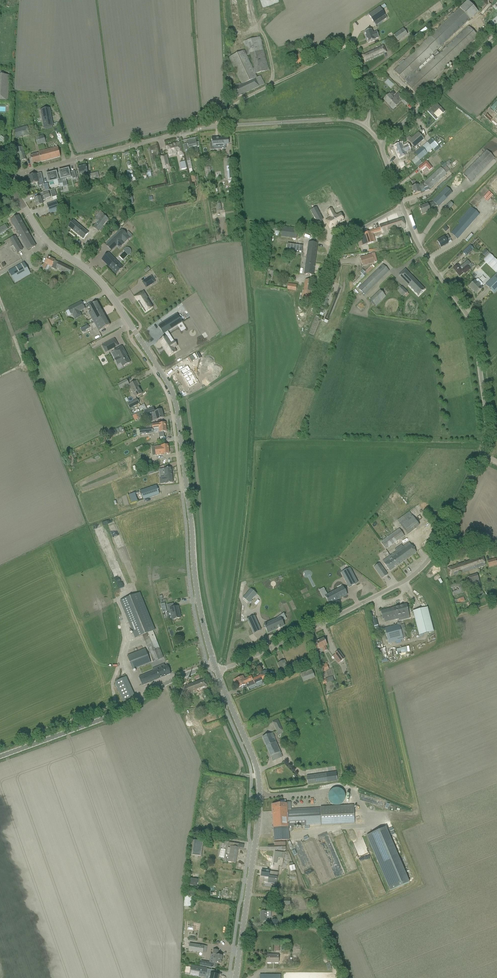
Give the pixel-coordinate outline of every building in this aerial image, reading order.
[(394,71),(404,82),(433,54),(436,57),(407,84),(416,95),(478,37),(468,26),(439,54),(436,51),(470,19),(470,20),(478,12),(467,1),(423,43),(423,44),(394,71)] [(387,18),(380,8),(369,15),(373,22),(379,18),(382,22),(387,18)] [(394,35),(398,41),(407,35),(403,29),(394,35)] [(371,30),(364,33),(368,43),(375,41),(374,39),(379,38),(377,32),(372,34),(371,30)] [(255,74),(269,70),(261,41),(262,41),(262,39),(260,40),(260,37),(243,42),(247,55),(250,54),(254,69),(253,69),(244,51),(229,58),(241,83),(236,85),(237,87),(229,91),(233,99),(264,85),(260,76),(257,78),(255,74)] [(383,46),(362,56),(365,62),(386,53),(383,46)] [(292,57),(294,61),(296,65),(304,61),(300,55),(296,58),(295,56),(292,57)] [(232,73),(226,73),(227,80),(228,80),(228,84),(231,84),(231,80),(236,79),(235,73),(232,73)] [(8,101),(9,75),(0,75),(0,101),(8,101)] [(398,104),(401,101),(405,105),(407,103),(399,93),(393,99),(389,94),(384,100),(387,103),(390,106),(393,110),(395,107),(396,108),(396,107),(398,104)] [(490,106),(482,114),(492,123),(494,121),(495,122),(496,121),(496,113),(490,106)] [(50,108),(40,110),(43,128),(53,126),(50,108)] [(27,126),(14,130),(17,138),(29,135),(27,126)] [(411,139),(409,142),(411,144),(414,148),(424,139),(418,133),(411,139)] [(35,137),(37,145),(46,143),(44,135),(35,137)] [(198,142),(196,143),(195,138),(186,141),(186,142),(188,150),(193,148),(195,157),(196,160),(200,159),(199,156),(197,147),(200,147),(198,142)] [(211,143),(210,143),(211,150),(222,149),(221,147),(225,147),(225,145),(229,144),(228,143),(228,138),(216,139),(216,138),(212,138),(212,141),(211,141),(211,142),(211,143)] [(167,147),(169,155),(178,153),(179,156),(183,155),(180,142),(176,143),(177,145),(167,147)] [(418,151),(414,154),(416,156),(419,160),(423,157),(427,153),(432,149),(427,143),(422,147),(418,151)] [(401,145),(395,147),(396,151),(397,155),(399,159),(407,156),(406,153),(409,151),(407,146),(402,148),(401,145)] [(16,149),(18,154),(19,154),(21,161),(26,160),(22,147),(16,149)] [(39,153),(30,156),(33,165),(60,157),(58,147),(39,152),(39,153)] [(486,151),(463,175),(467,179),(471,183),(494,158),(486,151)] [(161,157),(163,169),(169,168),(166,155),(161,157)] [(411,187),(414,195),(425,191),(424,189),(428,187),(430,189),(447,174),(446,173),(449,171),(449,170),(446,166),(447,165),(448,167),(450,165),(449,163),(451,162),(449,160),(442,166),(443,168),(442,169),(441,168),(424,183),(424,184),(418,186),(418,185),(411,187)] [(426,162),(418,168),(421,171),(426,167),(429,171),(432,168),(426,162)] [(86,166),(77,168),(79,173),(79,175),(82,174),(84,179),(87,178),(86,173),(88,173),(87,171),(86,166)] [(60,172),(59,172),(60,173),(60,175),(61,180),(62,180),(70,178),(72,177),(73,179),(76,178),(74,171),(71,172),(71,173),(69,173),(68,170),(67,170),(65,170),(64,171),(64,170),(60,171),(60,172)] [(28,176),(31,185),(38,183),(38,185),(44,184),(41,173),(37,174),(37,175),(36,175),(28,176)] [(48,175),(47,175),(49,183),(54,182),(53,181),(57,180),(58,185),(59,185),(60,185),(60,188),(63,187),(63,184),(62,180),(61,180),(60,175),(57,176),(56,174),(56,173),(52,174),(52,173),(48,174),(48,175)] [(437,197),(432,202),(433,202),(437,206),(438,207),(442,204),(452,193),(446,188),(437,197)] [(43,194),(39,196),(40,198),(34,200),(37,207),(43,205),(42,202),(45,200),(45,199),(50,198),(48,192),(47,192),(43,194)] [(59,208),(57,203),(56,200),(53,202),(54,204),(48,206),(49,211),(59,208)] [(431,203),(419,208),(422,215),(433,210),(431,203)] [(316,208),(311,211),(315,218),(320,215),(316,208)] [(451,234),(457,239),(461,236),(479,215),(472,208),(458,222),(460,224),(451,234)] [(331,218),(326,221),(330,229),(336,225),(344,220),(340,214),(336,216),(336,215),(335,216),(333,212),(329,214),(331,218)] [(11,221),(28,251),(36,247),(18,216),(11,221)] [(104,216),(94,228),(98,232),(108,219),(104,216)] [(373,243),(371,235),(381,231),(382,233),(405,226),(402,219),(379,226),(380,228),(371,230),(372,231),(364,234),(365,235),(362,236),(359,237),(361,246),(373,243)] [(72,223),(68,227),(83,239),(87,235),(88,233),(80,226),(77,224),(73,221),(72,223)] [(8,230),(5,224),(0,227),(0,234),(8,230)] [(297,230),(282,228),(281,237),(296,239),(297,230)] [(130,238),(123,230),(107,246),(111,251),(119,243),(122,246),(130,238)] [(95,236),(93,234),(89,239),(97,245),(104,237),(98,233),(95,236)] [(450,239),(448,235),(437,242),(441,248),(448,244),(451,242),(450,239)] [(15,236),(10,239),(17,252),(23,249),(15,236)] [(304,275),(313,276),(317,244),(308,243),(304,275)] [(287,244),(286,250),(302,252),(302,246),(287,244)] [(462,253),(466,256),(474,249),(470,245),(462,253)] [(118,266),(113,261),(115,260),(108,253),(102,260),(116,274),(123,268),(122,268),(119,264),(119,265),(118,266)] [(360,257),(362,266),(374,263),(372,254),(360,257)] [(45,264),(43,268),(47,270),(49,266),(52,267),(51,268),(55,270),(56,268),(70,275),(73,270),(59,263),(55,261),(48,257),(45,264)] [(453,269),(460,277),(464,273),(465,274),(470,270),(467,267),(471,264),(468,261),(460,267),(458,265),(453,269)] [(9,271),(15,283),(30,274),(24,263),(9,271)] [(358,289),(365,295),(389,271),(383,265),(358,289)] [(365,272),(367,274),(374,268),(372,265),(365,272)] [(494,294),(496,291),(496,274),(486,285),(494,294)] [(155,282),(151,276),(142,282),(144,286),(149,283),(150,285),(155,282)] [(475,281),(469,287),(476,294),(482,289),(480,287),(482,285),(482,284),(478,279),(477,279),(475,281)] [(301,303),(308,304),(310,291),(311,281),(305,280),(303,290),(301,303)] [(414,280),(408,286),(418,296),(425,290),(414,280)] [(407,292),(402,287),(398,290),(398,291),(403,296),(407,292)] [(375,307),(385,297),(380,291),(369,301),(375,307)] [(143,292),(134,297),(137,302),(138,302),(145,313),(153,308),(147,300),(148,299),(143,292)] [(79,312),(85,309),(81,302),(68,309),(72,316),(72,315),(75,320),(81,316),(79,312)] [(92,312),(89,313),(92,318),(93,322),(99,331),(110,325),(105,316),(98,302),(89,307),(92,312)] [(177,315),(159,326),(164,334),(182,322),(177,315)] [(83,347),(94,341),(89,330),(77,336),(83,347)] [(163,339),(159,341),(169,356),(172,354),(172,355),(173,354),(176,352),(174,348),(177,346),(174,342),(171,343),(167,337),(168,336),(167,336),(163,338),(162,339),(163,339)] [(114,339),(102,345),(104,350),(107,348),(109,351),(113,349),(111,346),(116,343),(114,339)] [(99,343),(91,346),(93,352),(102,349),(99,343)] [(127,356),(122,347),(115,350),(117,353),(115,354),(118,358),(116,359),(118,364),(121,363),(123,367),(130,363),(127,357),(127,356)] [(5,348),(0,358),(0,360),(12,365),(17,353),(5,348)] [(188,366),(180,371),(184,378),(184,377),(186,380),(185,380),(190,388),(198,383),(188,366)] [(118,384),(120,389),(129,385),(126,380),(118,384)] [(138,386),(138,385),(136,382),(129,385),(135,397),(142,394),(138,386)] [(137,399),(127,404),(129,409),(139,403),(137,399)] [(144,411),(146,417),(153,415),(154,421),(164,418),(161,410),(155,412),(154,408),(144,411)] [(146,428),(139,429),(140,435),(158,433),(159,438),(164,437),(163,432),(166,432),(165,423),(160,424),(158,424),(155,424),(152,425),(146,427),(146,428)] [(162,455),(169,454),(168,445),(161,446),(152,447),(152,452),(155,452),(156,455),(162,455)] [(164,469),(159,470),(160,478),(160,484),(166,484),(173,483),(171,468),(164,469)] [(159,494),(156,486),(140,491),(143,500),(159,494)] [(406,533),(418,525),(411,515),(399,523),(406,533)] [(102,548),(108,546),(102,525),(96,526),(102,548)] [(380,542),(383,545),(385,549),(404,536),(399,529),(380,542)] [(384,564),(389,571),(416,553),(409,543),(385,560),(386,562),(384,564)] [(447,568),(450,577),(486,565),(483,557),(447,568)] [(496,561),(496,559),(487,561),(489,567),(496,565),(496,561)] [(374,567),(374,568),(381,578),(382,579),(387,575),(386,574),(381,567),(379,568),(377,565),(374,567)] [(350,568),(341,573),(349,587),(358,583),(350,568)] [(468,577),(471,585),(479,583),(477,574),(468,577)] [(449,587),(453,596),(464,592),(460,582),(449,587)] [(343,587),(325,596),(329,603),(346,594),(343,587)] [(251,589),(243,598),(249,603),(255,597),(254,596),(256,593),(251,589)] [(163,658),(152,631),(155,630),(140,593),(120,601),(135,638),(143,635),(153,662),(163,658)] [(167,605),(169,613),(171,612),(173,620),(180,618),(178,607),(174,608),(173,604),(167,605)] [(381,611),(383,619),(396,616),(397,619),(409,616),(406,605),(381,611)] [(413,612),(419,635),(433,631),(427,608),(413,612)] [(255,616),(247,619),(252,629),(259,626),(255,616)] [(280,618),(264,625),(268,633),(284,626),(280,618)] [(384,628),(386,633),(388,643),(403,639),(399,624),(384,628)] [(316,642),(316,643),(313,645),(315,651),(322,647),(324,652),(325,651),(327,650),(325,646),(327,645),(324,638),(316,642)] [(127,656),(133,670),(150,663),(145,649),(127,656)] [(335,660),(338,664),(345,659),(339,651),(334,654),(338,659),(335,660)] [(277,664),(282,674),(289,671),(285,660),(277,664)] [(319,667),(322,673),(329,669),(326,663),(319,667)] [(142,686),(171,674),(167,666),(159,669),(160,670),(154,672),(154,671),(139,677),(142,686)] [(261,676),(252,680),(251,676),(244,679),(243,676),(234,680),(236,684),(237,684),(239,687),(246,684),(247,687),(270,677),(267,670),(260,673),(261,676)] [(312,670),(301,674),(304,682),(314,678),(312,670)] [(115,682),(123,702),(134,697),(126,677),(115,682)] [(204,679),(180,688),(183,696),(197,691),(198,694),(205,691),(204,688),(207,687),(204,679)] [(279,722),(274,724),(277,732),(282,730),(282,729),(279,722)] [(272,739),(275,738),(272,733),(270,734),(262,737),(273,761),(282,757),(276,743),(277,742),(277,741),(274,743),(272,739)] [(308,785),(327,782),(326,774),(306,776),(308,785)] [(328,792),(327,796),(328,799),(330,802),(333,803),(336,804),(339,803),(342,801),(344,798),(344,795),(343,792),(341,789),(339,787),(335,787),(332,788),(329,790),(328,792)] [(320,808),(321,808),(291,810),(290,802),(287,802),(287,803),(272,804),(274,841),(289,840),(288,829),(293,828),(292,826),(321,824),(321,825),(354,823),(354,806),(320,808)] [(390,890),(409,882),(385,826),(365,835),(390,890)] [(193,840),(191,855),(201,856),(203,842),(193,840)] [(229,854),(228,862),(235,863),(239,844),(234,843),(229,842),(228,846),(230,847),(230,848),(228,848),(227,854),(229,854)] [(268,877),(268,883),(277,884),(277,880),(278,873),(262,870),(261,876),(268,877)] [(190,879),(189,885),(196,887),(196,886),(197,880),(190,879)] [(260,922),(265,922),(269,922),(269,918),(270,918),(271,912),(260,911),(260,922)] [(189,944),(188,951),(203,953),(204,946),(189,944)] [(213,964),(212,967),(216,968),(217,964),(221,964),(222,956),(218,955),(218,950),(213,949),(213,954),(214,955),(213,964)] [(267,963),(272,963),(279,963),(279,955),(267,955),(267,963)] [(191,974),(207,977),(207,976),(211,977),(220,977),(220,975),(212,974),(208,973),(208,969),(192,966),(191,974)]
